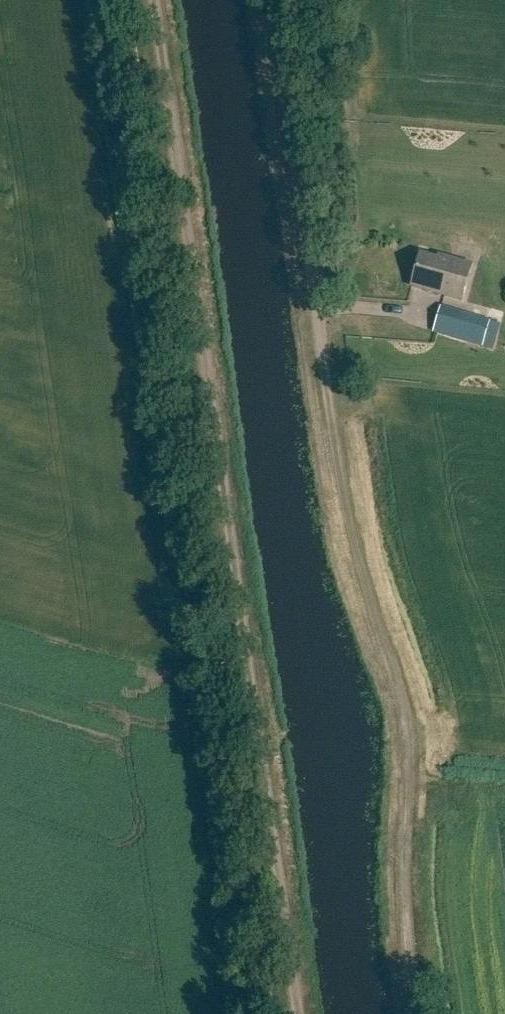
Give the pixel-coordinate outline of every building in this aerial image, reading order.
[(421,253),(411,287),(462,301),(472,264),(438,255),(437,258),(421,253)] [(489,320),(441,306),(433,333),(467,343),(468,337),(483,341),(489,320)]
